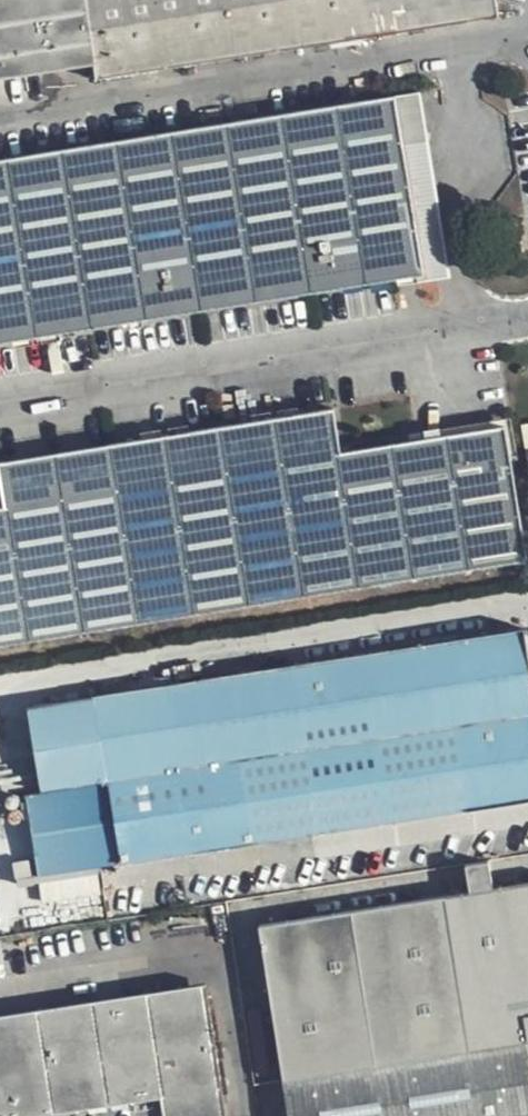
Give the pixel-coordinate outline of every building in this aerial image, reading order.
[(172,66),(159,0),(0,0),(0,79),(95,64),(97,78),(172,66)] [(172,66),(497,16),(495,0),(159,0),(172,66)] [(421,94),(392,99),(421,273),(446,269),(421,94)] [(392,99),(0,162),(0,343),(421,273),(392,99)] [(526,562),(505,429),(342,456),(334,412),(0,465),(0,474),(5,509),(0,509),(0,647),(526,562)] [(113,775),(129,858),(527,795),(527,623),(30,700),(46,787),(113,775)] [(46,787),(26,791),(42,874),(129,858),(113,775),(46,787)] [(283,1081),(527,1042),(527,886),(259,927),(283,1081)] [(0,1025),(0,1115),(226,1115),(208,993),(0,1025)] [(527,1042),(283,1081),(289,1115),(527,1115),(527,1050),(527,1042)]
